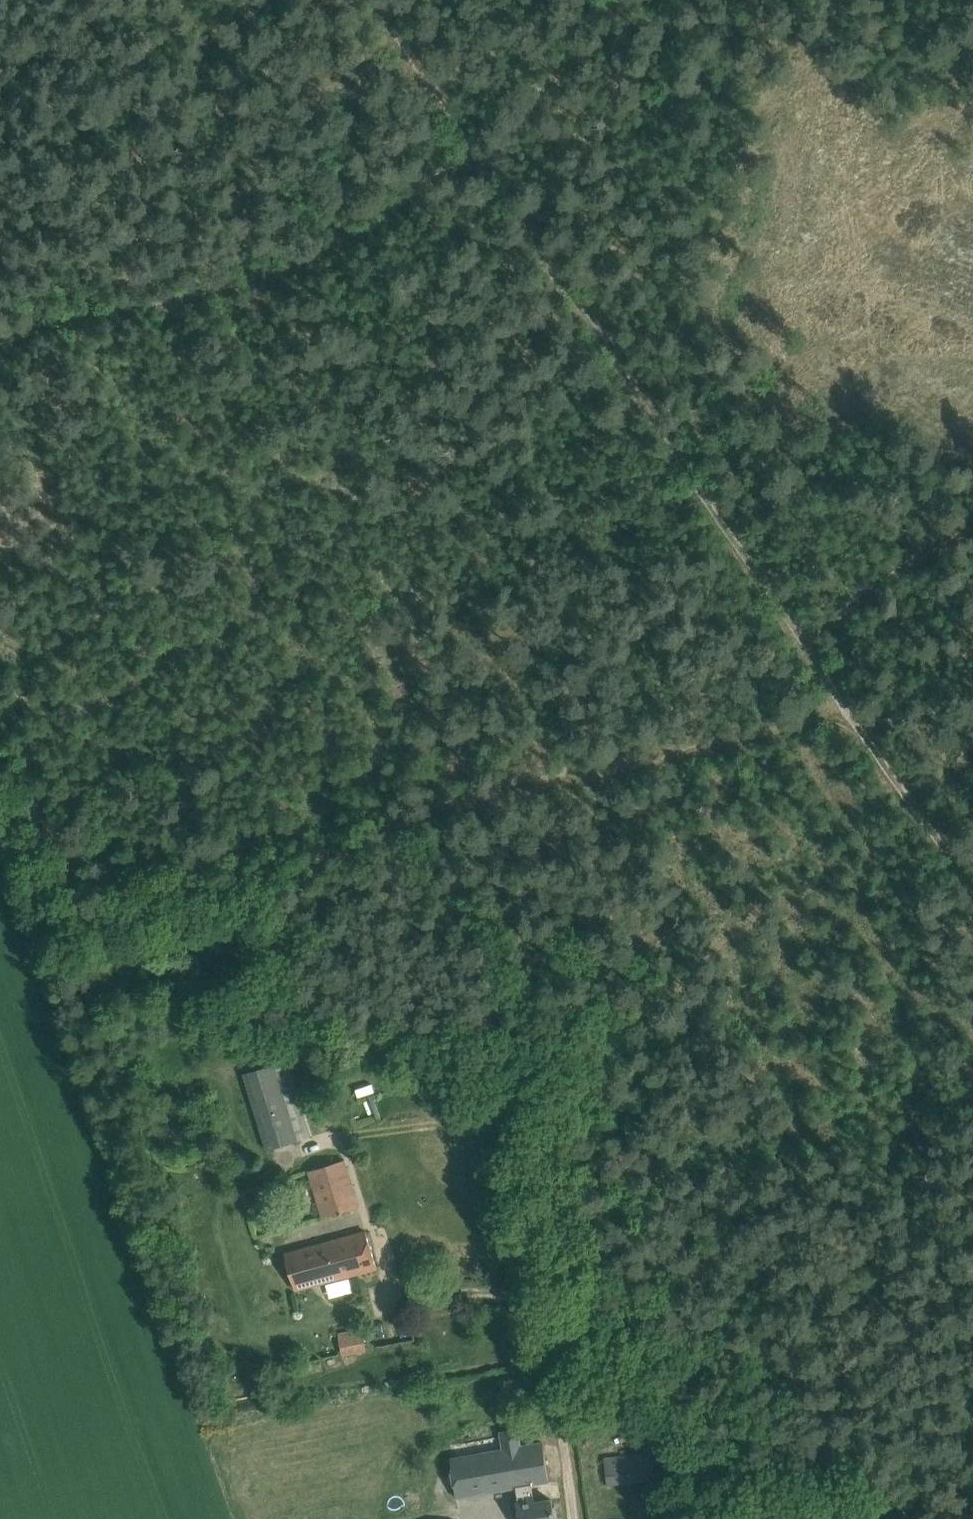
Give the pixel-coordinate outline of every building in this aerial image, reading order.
[(287,1058),(273,1062),(242,1072),(266,1149),(311,1135),(287,1058)] [(359,1205),(345,1159),(309,1170),(323,1216),(359,1205)] [(367,1231),(287,1255),(297,1289),(378,1267),(367,1231)] [(367,1348),(363,1328),(340,1333),(343,1353),(367,1348)] [(523,1445),(521,1429),(501,1432),(504,1447),(451,1455),(458,1496),(517,1486),(523,1518),(556,1518),(553,1499),(536,1501),(535,1495),(534,1495),(533,1483),(550,1481),(544,1442),(523,1445)] [(654,1450),(606,1453),(607,1481),(656,1478),(654,1450)]
